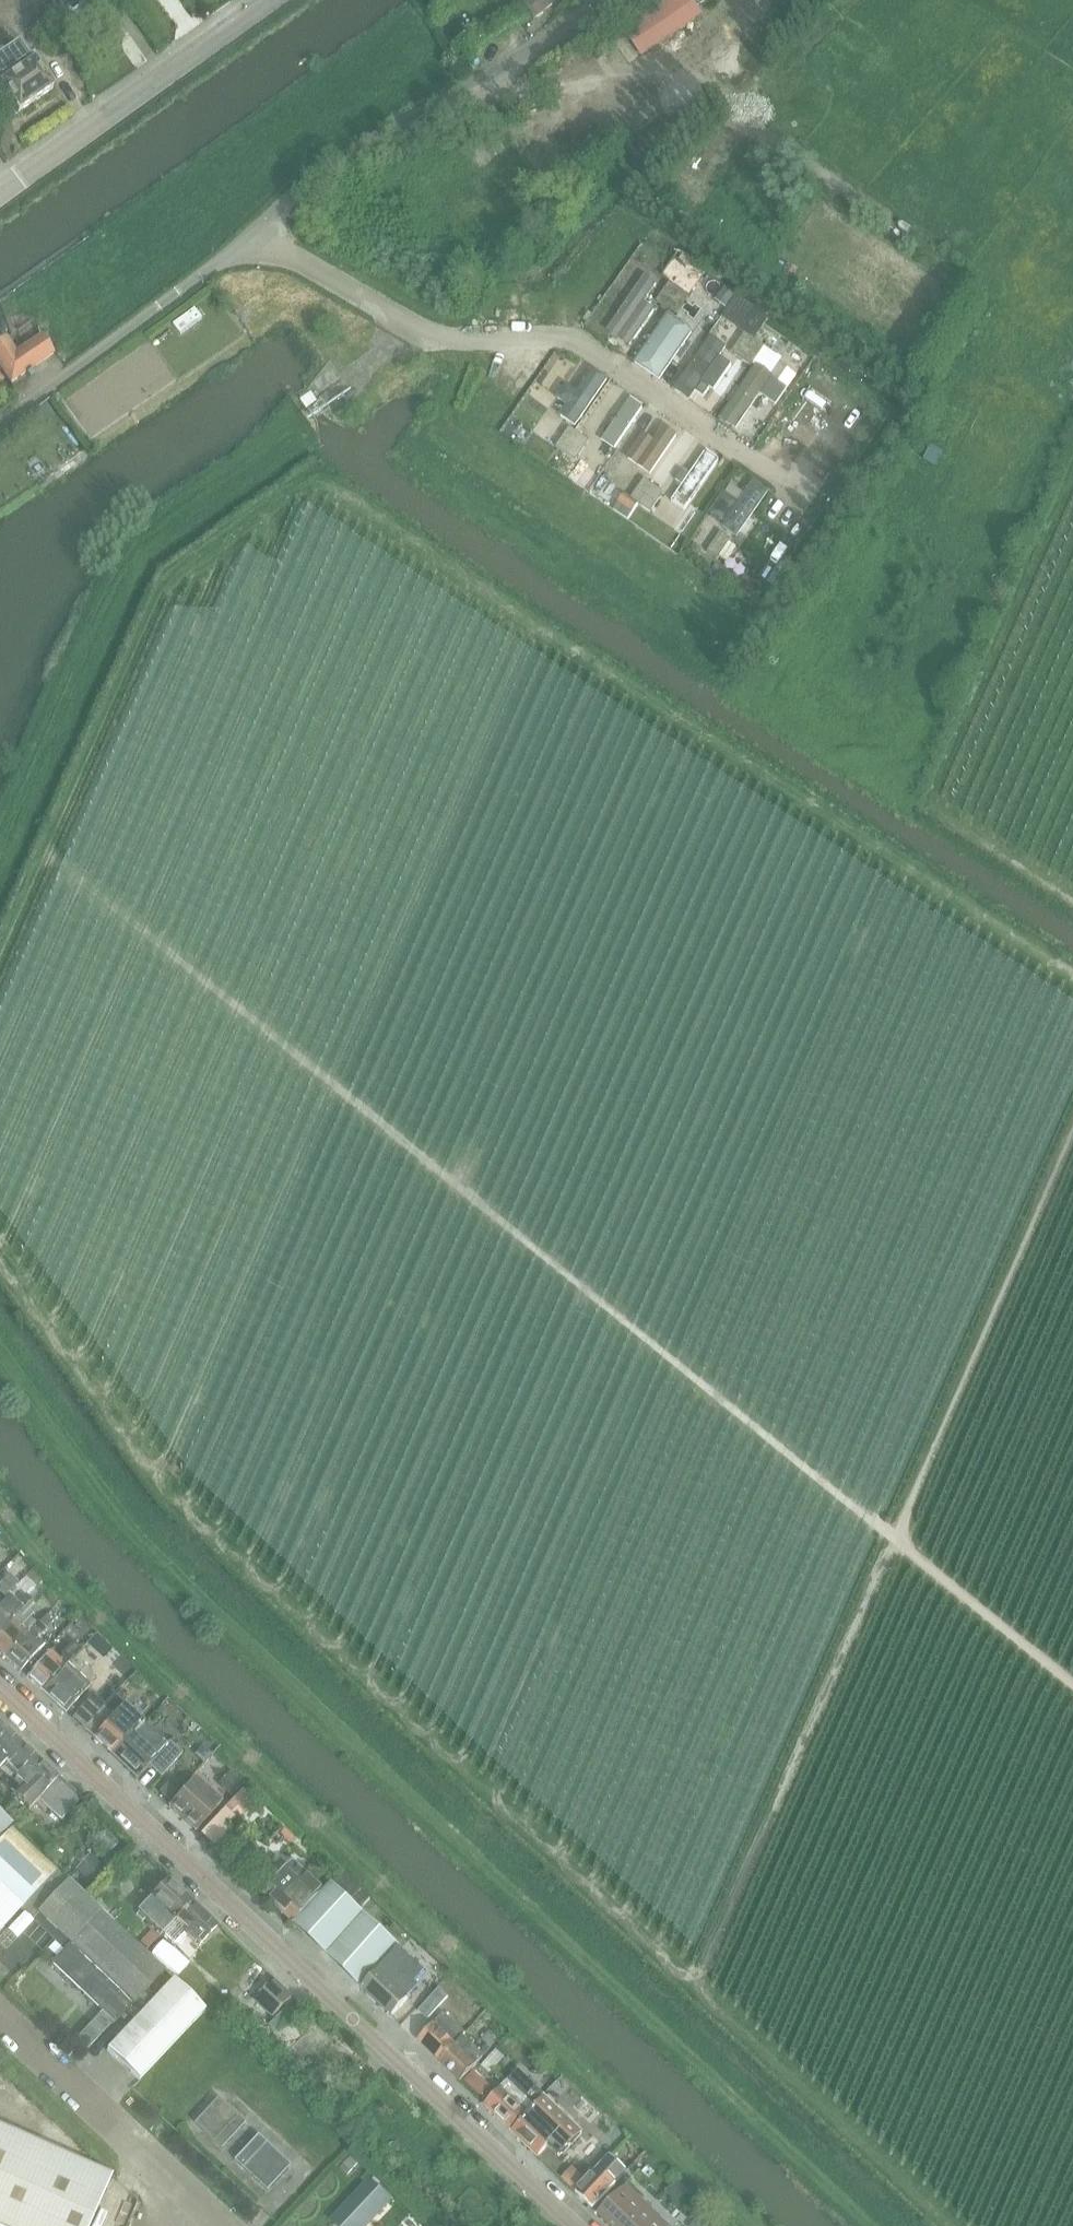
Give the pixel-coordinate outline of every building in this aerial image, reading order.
[(65,14),(85,0),(55,0),(65,14)] [(549,0),(529,0),(524,3),(535,18),(552,5),(549,0)] [(622,26),(642,56),(702,15),(696,7),(707,0),(661,0),(622,26)] [(6,96),(18,114),(53,90),(41,72),(34,62),(59,46),(44,23),(16,41),(18,43),(0,56),(0,87),(6,96)] [(674,260),(662,277),(671,283),(681,290),(691,297),(703,280),(674,260)] [(656,287),(643,278),(605,330),(628,347),(655,311),(644,303),(656,287)] [(657,303),(667,310),(681,290),(671,283),(657,303)] [(691,297),(681,290),(667,310),(677,317),(691,297)] [(725,290),(716,301),(728,310),(736,297),(725,290)] [(728,310),(722,318),(746,335),(755,341),(769,320),(736,297),(728,310)] [(181,335),(202,319),(194,308),(173,323),(181,335)] [(690,334),(666,316),(633,363),(658,381),(690,334)] [(741,361),(755,341),(746,335),(731,354),(741,361)] [(11,382),(53,354),(40,336),(16,352),(7,338),(0,342),(0,366),(11,382)] [(725,348),(709,337),(673,391),(688,402),(701,383),(714,391),(731,366),(719,358),(725,348)] [(765,348),(755,341),(741,361),(751,368),(765,348)] [(558,417),(575,428),(607,380),(591,369),(576,392),(565,384),(555,400),(565,407),(558,417)] [(781,391),(752,372),(721,419),(750,438),(781,391)] [(815,398),(832,379),(825,372),(807,391),(815,398)] [(643,408),(629,399),(600,440),(613,449),(643,408)] [(644,436),(626,462),(653,480),(680,439),(663,427),(653,442),(644,436)] [(566,455),(580,435),(570,428),(556,448),(566,455)] [(590,442),(580,435),(566,455),(577,462),(590,442)] [(930,446),(923,460),(936,467),(943,453),(930,446)] [(718,460),(706,452),(673,502),(685,510),(718,460)] [(620,498),(628,487),(601,466),(593,477),(620,498)] [(644,481),(631,500),(639,506),(641,507),(654,487),(644,481)] [(766,493),(751,483),(737,503),(723,494),(706,517),(737,537),(766,493)] [(654,487),(641,507),(650,514),(664,494),(654,487)] [(625,496),(614,512),(628,522),(639,506),(631,500),(625,496)] [(735,542),(724,535),(710,555),(721,562),(735,542)] [(716,565),(708,577),(714,581),(723,570),(716,565)] [(11,1554),(22,1546),(11,1530),(0,1538),(11,1554)] [(20,1603),(10,1594),(1,1604),(0,1603),(0,1625),(20,1603)] [(27,1606),(26,1605),(24,1607),(20,1603),(0,1625),(0,1652),(7,1659),(38,1623),(37,1624),(29,1617),(34,1613),(27,1606)] [(47,1617),(41,1623),(48,1629),(54,1623),(47,1617)] [(7,1659),(21,1672),(36,1656),(45,1644),(38,1638),(46,1629),(38,1623),(7,1659)] [(51,1652),(42,1661),(27,1678),(43,1692),(66,1665),(87,1643),(81,1638),(60,1660),(51,1652)] [(66,1713),(81,1697),(90,1687),(66,1665),(43,1692),(66,1713)] [(73,1719),(94,1739),(115,1716),(123,1707),(113,1697),(104,1706),(93,1696),(73,1719)] [(94,1739),(112,1755),(130,1736),(132,1738),(144,1725),(123,1707),(115,1716),(94,1739)] [(22,1744),(0,1724),(0,1768),(6,1762),(22,1744)] [(162,1778),(176,1762),(182,1755),(170,1744),(167,1746),(144,1725),(132,1738),(130,1736),(112,1755),(137,1778),(149,1766),(162,1778)] [(22,1744),(6,1762),(19,1774),(15,1778),(25,1787),(13,1797),(29,1812),(41,1802),(61,1821),(81,1799),(22,1744)] [(203,1746),(197,1752),(197,1759),(203,1764),(212,1755),(203,1746)] [(219,1785),(231,1797),(243,1784),(231,1772),(219,1785)] [(196,1832),(219,1807),(193,1782),(169,1808),(196,1832)] [(224,1811),(201,1835),(222,1856),(247,1829),(238,1820),(254,1802),(242,1791),(224,1811)] [(13,1825),(0,1813),(0,1839),(13,1825)] [(0,1842),(0,1914),(9,1922),(21,1910),(54,1941),(60,1935),(70,1944),(52,1964),(115,2024),(164,1972),(100,1912),(69,1882),(68,1883),(12,1830),(0,1842)] [(279,1878),(264,1894),(294,1922),(324,1890),(295,1861),(279,1878)] [(168,1880),(153,1896),(141,1909),(164,1931),(175,1919),(176,1920),(193,1903),(168,1880)] [(362,1988),(400,1948),(332,1883),(325,1890),(324,1890),(294,1922),(362,1988)] [(176,1920),(163,1934),(177,1947),(185,1938),(193,1945),(196,1941),(200,1945),(218,1926),(193,1903),(176,1920)] [(393,2017),(408,2001),(410,1999),(400,1991),(409,1982),(413,1986),(426,1971),(400,1948),(362,1988),(393,2017)] [(173,1981),(122,2035),(107,2051),(139,2081),(205,2011),(173,1981)] [(294,1997),(276,1981),(257,2002),(274,2018),(294,1997)] [(418,2041),(439,2061),(461,2037),(463,2035),(443,2015),(418,2041)] [(461,2082),(476,2066),(484,2059),(461,2037),(439,2061),(461,2082)] [(491,2073),(506,2058),(497,2050),(482,2065),(491,2073)] [(508,2082),(500,2090),(485,2106),(510,2131),(534,2106),(508,2082)] [(247,2124),(220,2098),(196,2124),(224,2149),(247,2124)] [(559,2157),(575,2142),(581,2135),(544,2099),(513,2132),(538,2156),(548,2146),(559,2157)] [(243,2148),(261,2128),(255,2122),(236,2142),(243,2148)] [(112,2177),(0,2127),(0,2225),(90,2225),(112,2177)] [(260,2136),(236,2161),(269,2191),(292,2166),(260,2136)] [(353,2154),(340,2168),(349,2175),(361,2161),(353,2154)] [(593,2209),(608,2193),(626,2174),(613,2161),(603,2172),(600,2169),(576,2193),(593,2209)] [(575,2170),(564,2181),(575,2192),(586,2181),(575,2170)] [(368,2224),(393,2198),(373,2179),(333,2221),(338,2225),(367,2225),(368,2224)] [(598,2214),(610,2225),(629,2225),(643,2212),(649,2205),(627,2184),(621,2191),(614,2199),(598,2214)] [(629,2225),(658,2225),(643,2212),(629,2225)]
